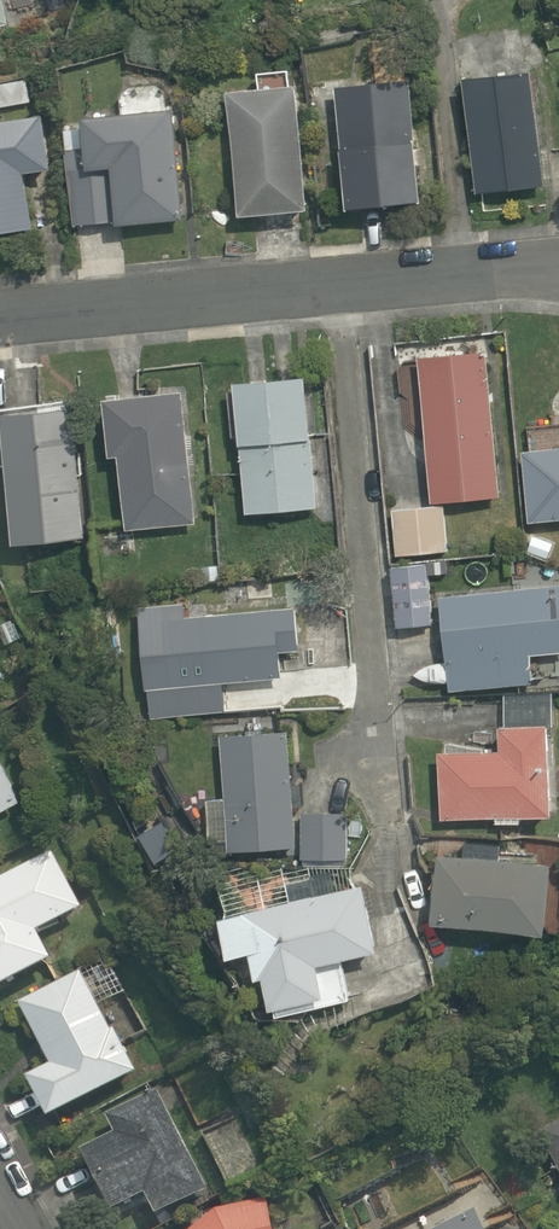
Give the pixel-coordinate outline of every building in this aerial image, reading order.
[(25,29),(19,0),(0,0),(0,34),(25,29)] [(547,73),(475,76),(480,200),(552,197),(547,73)] [(425,80),(344,86),(354,213),(436,206),(425,80)] [(311,88),(239,94),(250,218),(323,212),(311,88)] [(189,107),(73,113),(79,229),(195,223),(189,107)] [(0,128),(0,237),(47,231),(40,175),(66,172),(59,121),(0,128)] [(497,351),(426,356),(437,503),(509,497),(497,351)] [(323,384),(248,387),(253,519),(328,516),(323,384)] [(195,397),(120,399),(122,459),(133,459),(135,530),(199,528),(195,397)] [(0,407),(0,469),(19,468),(23,544),(92,540),(85,413),(48,415),(48,404),(0,407)] [(532,452),(535,521),(558,520),(558,451),(532,452)] [(454,506),(397,512),(400,553),(457,548),(454,506)] [(437,566),(397,563),(393,624),(433,627),(437,566)] [(453,694),(535,687),(533,661),(558,659),(558,588),(446,596),(453,694)] [(305,606),(162,619),(165,654),(148,656),(151,693),(204,688),(206,715),(291,707),(288,671),(348,665),(345,623),(327,625),(326,613),(306,614),(305,606)] [(445,748),(445,818),(558,820),(558,729),(513,728),(512,748),(445,748)] [(298,730),(229,733),(232,802),(207,803),(209,858),(355,852),(353,811),(301,813),(298,730)] [(33,805),(0,746),(0,824),(33,805)] [(449,854),(443,928),(558,937),(558,841),(519,838),(517,860),(449,854)] [(0,888),(0,982),(7,997),(64,970),(48,935),(97,912),(70,855),(0,888)] [(282,985),(289,1014),(334,1003),(335,1008),(362,1002),(353,965),(371,960),(374,973),(395,968),(374,883),(228,918),(237,959),(260,953),(269,988),(282,985)] [(145,1075),(87,968),(25,1002),(60,1067),(36,1080),(59,1122),(145,1075)] [(222,1195),(168,1091),(117,1117),(127,1137),(91,1156),(125,1220),(163,1201),(173,1220),(222,1195)] [(283,1163),(255,1107),(206,1131),(235,1188),(283,1163)] [(208,1228),(286,1228),(272,1194),(224,1213),(208,1228)] [(487,1216),(461,1228),(494,1228),(487,1216)]
